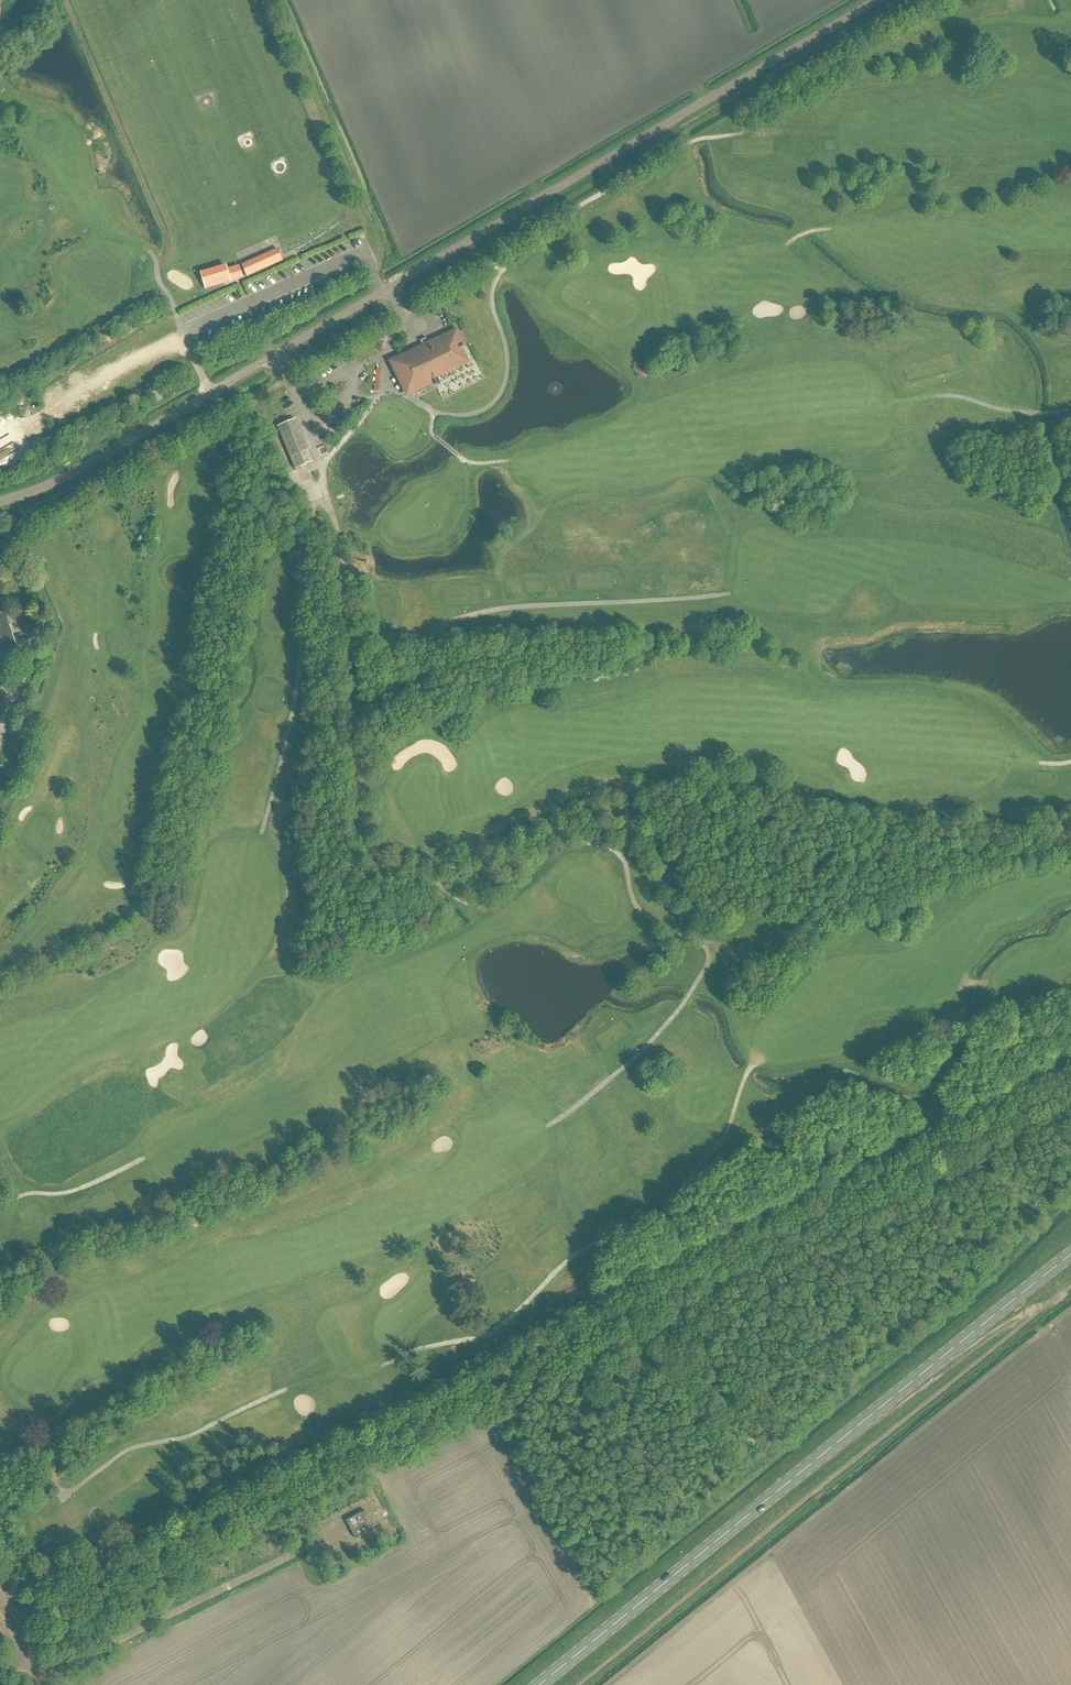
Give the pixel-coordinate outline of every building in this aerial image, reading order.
[(279,246),(242,262),(248,276),(285,260),(279,246)] [(244,278),(241,268),(203,280),(206,289),(244,278)] [(421,341),(425,350),(396,364),(409,391),(431,381),(430,379),(437,376),(438,377),(466,364),(459,351),(465,348),(457,330),(429,344),(427,338),(421,341)] [(296,469),(313,462),(308,450),(305,451),(292,421),(278,427),(296,469)] [(5,613),(0,615),(0,663),(19,657),(5,613)] [(24,627),(27,640),(39,636),(36,623),(24,627)] [(350,1518),(360,1536),(377,1527),(366,1509),(350,1518)]
